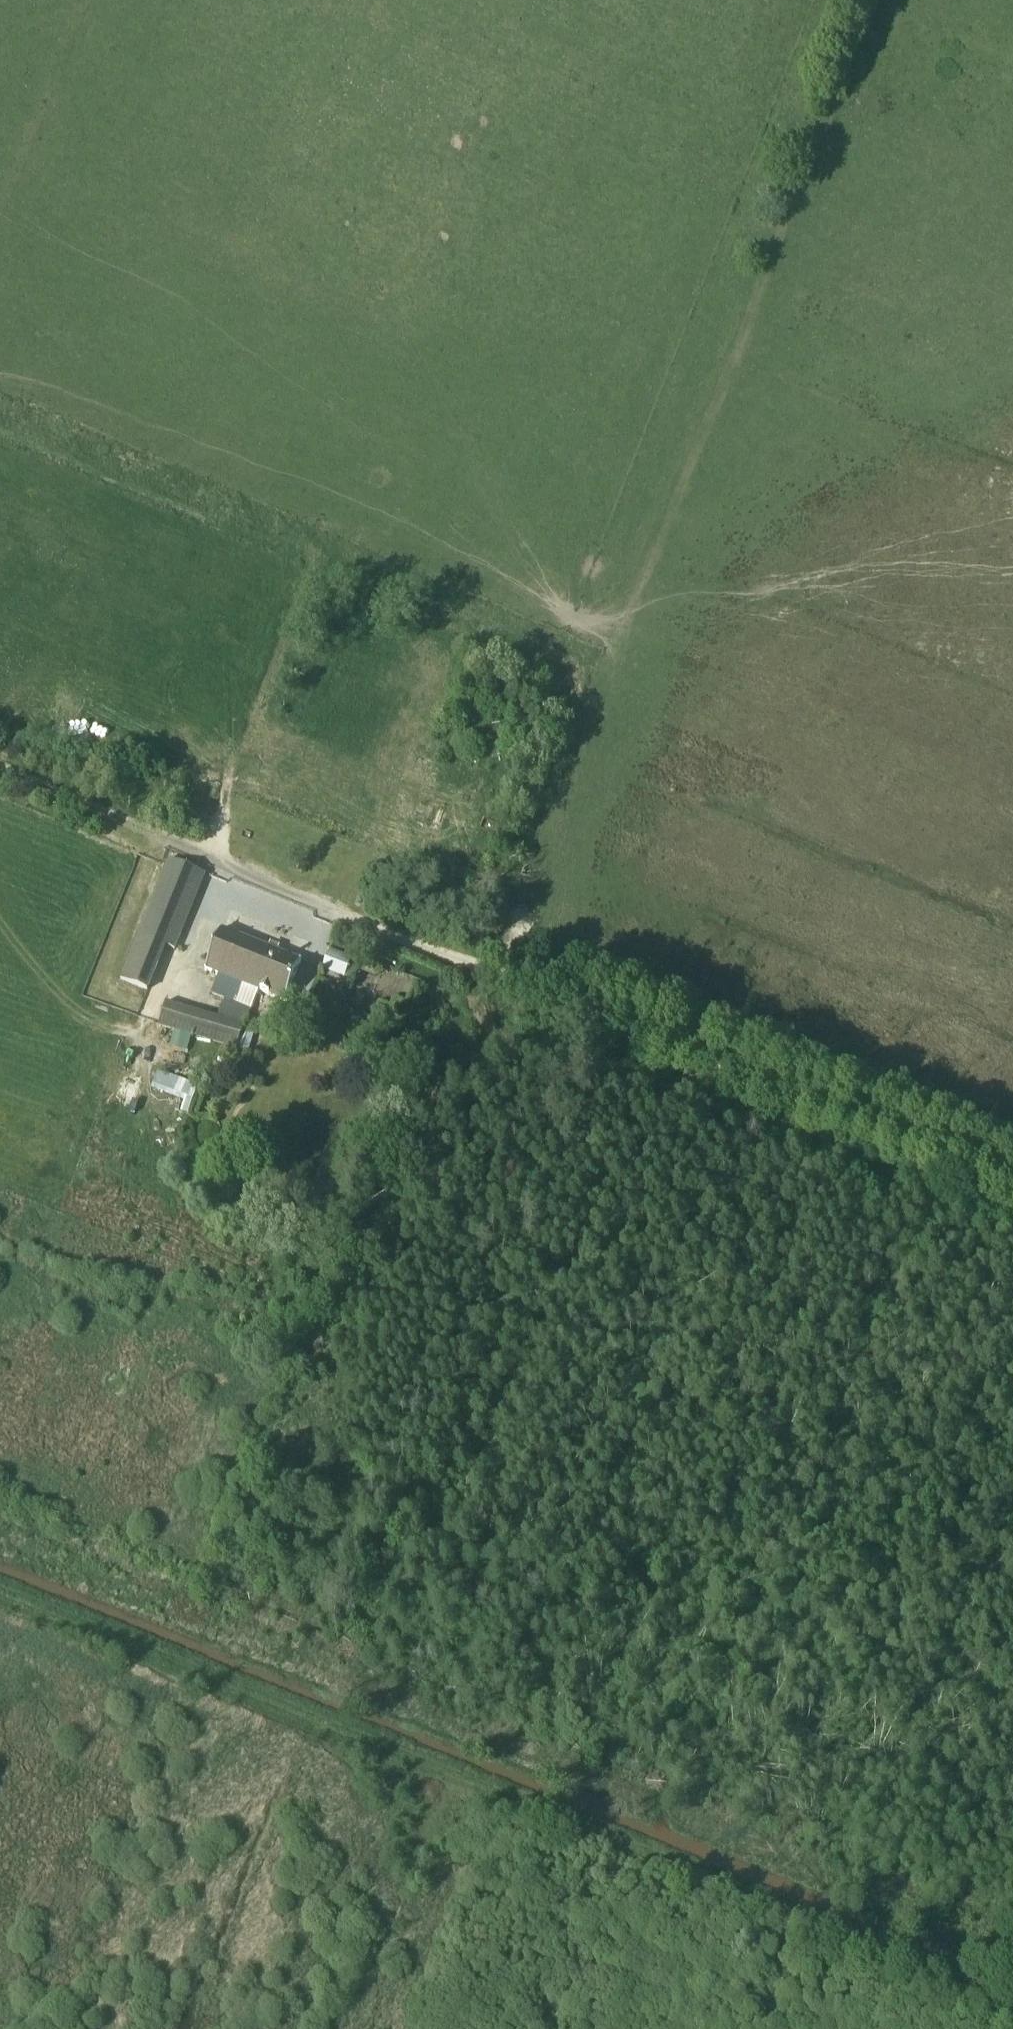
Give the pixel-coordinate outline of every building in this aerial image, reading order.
[(210,877),(174,862),(125,982),(152,993),(170,949),(180,952),(186,937),(177,933),(195,889),(204,893),(210,877)] [(258,992),(285,1003),(301,962),(223,930),(207,971),(220,976),(212,994),(250,1010),(258,992)] [(348,977),(356,959),(334,950),(326,968),(348,977)] [(153,1090),(188,1101),(194,1081),(159,1070),(153,1090)]
